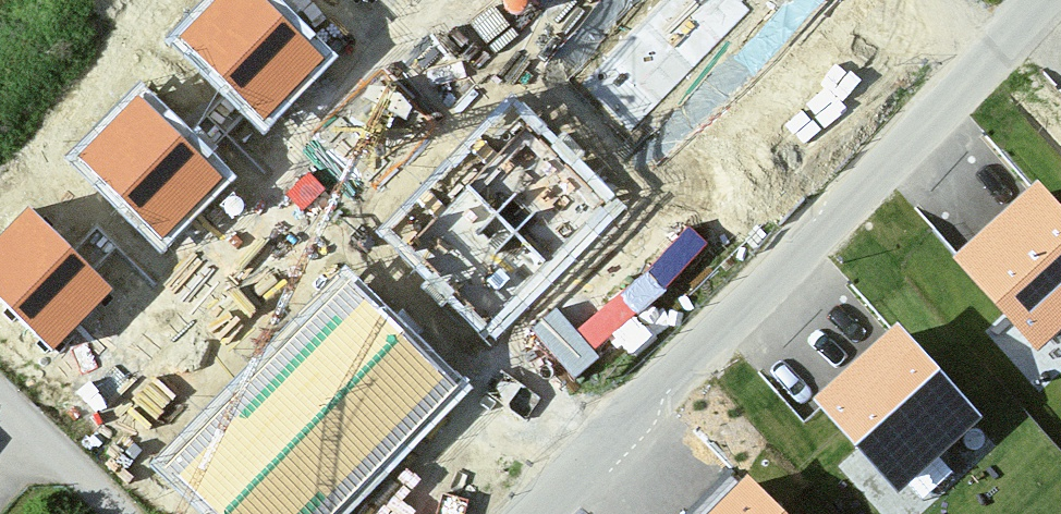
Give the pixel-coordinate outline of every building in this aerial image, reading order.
[(266,0),(218,0),(182,38),(267,119),(326,58),(266,0)] [(224,177),(139,95),(79,156),(164,238),(224,177)] [(644,255),(554,162),(468,245),(558,338),(644,255)] [(1037,182),(954,257),(1038,349),(1060,328),(1060,209),(1037,182)] [(27,207),(0,235),(0,300),(52,350),(112,288),(27,207)] [(288,342),(399,449),(423,424),(460,387),(349,279),(318,310),(288,342)] [(981,417),(897,325),(814,400),(898,492),(981,417)] [(227,404),(337,512),(399,449),(288,342),(227,404)] [(227,404),(196,435),(165,467),(214,513),(335,513),(337,512),(227,404)] [(747,475),(709,513),(787,513),(747,475)]
